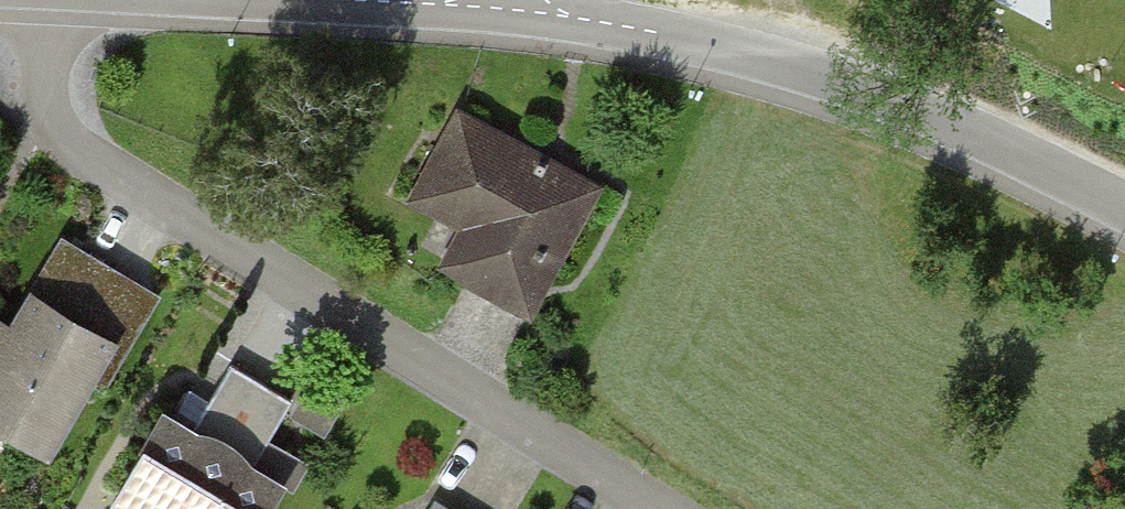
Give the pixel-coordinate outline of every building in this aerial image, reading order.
[(480,276),(528,303),(592,188),(462,116),(418,195),(500,240),(480,276)] [(44,443),(85,375),(107,339),(49,305),(81,251),(63,239),(30,294),(36,298),(16,330),(1,321),(0,324),(0,417),(44,443)] [(156,295),(81,251),(49,305),(107,339),(85,375),(102,386),(156,295)] [(114,497),(134,508),(262,508),(279,481),(252,465),(292,400),(232,364),(201,415),(211,421),(203,434),(166,412),(114,497)] [(350,385),(322,369),(299,406),(327,423),(350,385)]
